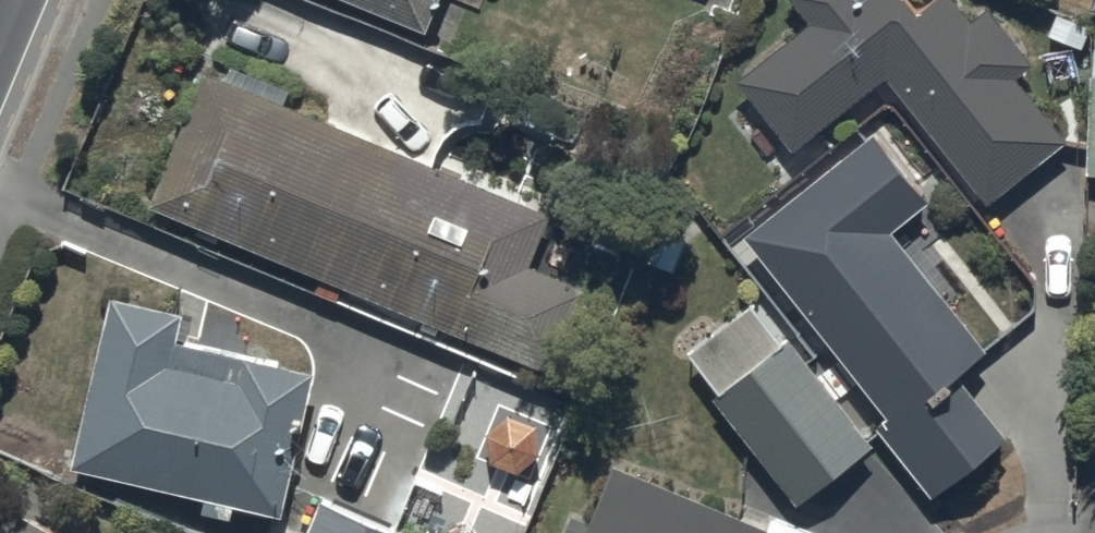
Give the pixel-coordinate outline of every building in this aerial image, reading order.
[(427,31),(441,0),(355,0),(427,31)] [(478,9),(482,0),(456,0),(478,9)] [(807,20),(738,79),(797,149),(882,76),(989,202),(1067,136),(1013,73),(1031,57),(987,5),(968,22),(949,0),(930,0),(917,10),(909,0),(793,0),(807,20)] [(223,233),(320,273),(314,289),(338,299),(345,283),(554,369),(589,287),(529,261),(549,214),(284,101),(289,90),(251,73),(246,85),(207,68),(149,203),(198,223),(194,232),(219,242),(223,233)] [(930,199),(870,128),(743,233),(886,416),(873,427),(933,500),(1010,436),(957,372),(990,345),(893,230),(930,199)] [(183,311),(111,295),(71,466),(206,495),(203,510),(230,516),(233,504),(283,515),(314,369),(177,340),(183,311)] [(752,299),(688,350),(719,390),(712,396),(795,503),(872,443),(787,335),(782,338),(752,299)] [(765,527),(612,463),(583,532),(819,532),(770,514),(765,527)] [(321,499),(306,532),(401,532),(321,499)] [(20,511),(10,532),(75,532),(20,511)]
